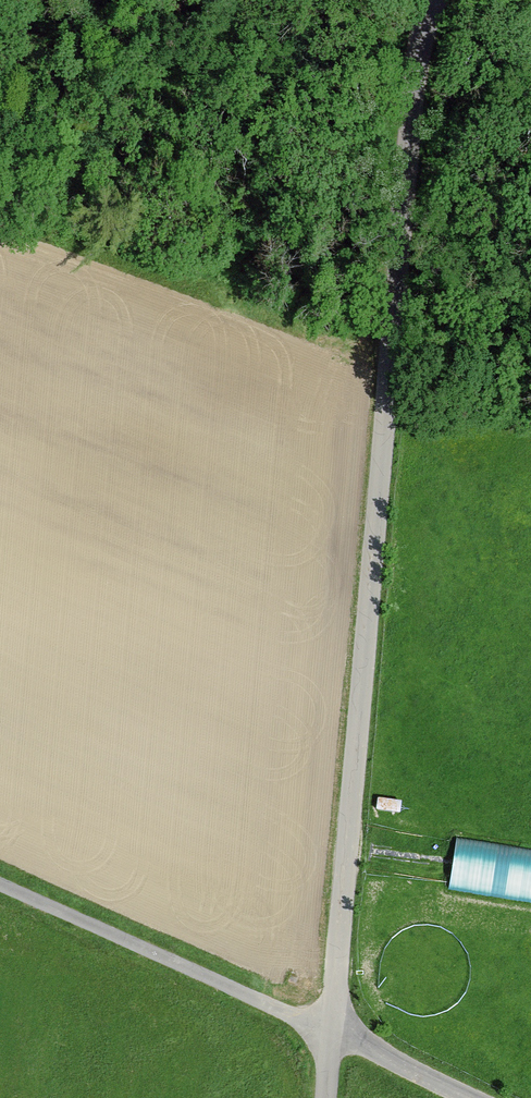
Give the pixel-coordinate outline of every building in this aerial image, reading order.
[(454,885),(530,898),(530,847),(462,836),(454,885)]
